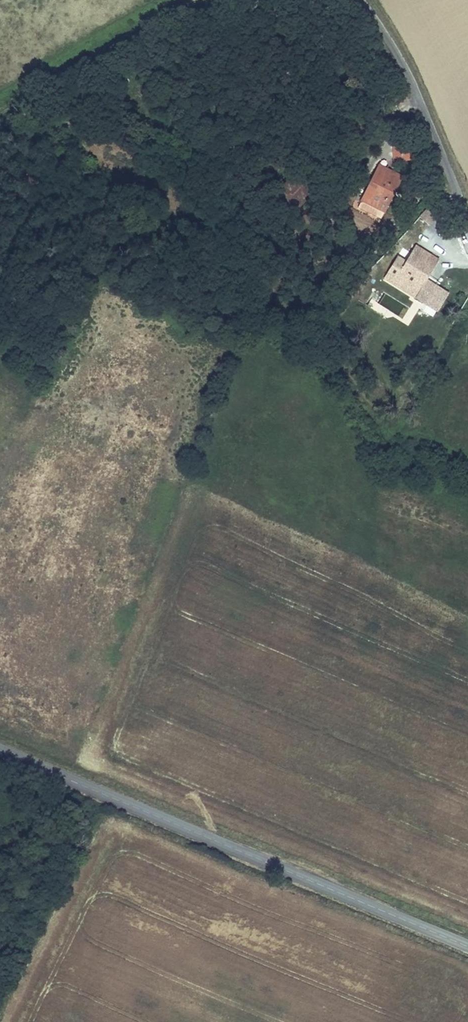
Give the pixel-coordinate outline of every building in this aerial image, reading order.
[(407,162),(406,145),(393,146),(393,163),(407,162)] [(385,213),(404,176),(379,164),(361,201),(385,213)] [(427,280),(440,260),(416,245),(406,261),(398,256),(383,279),(438,312),(449,293),(427,280)]
